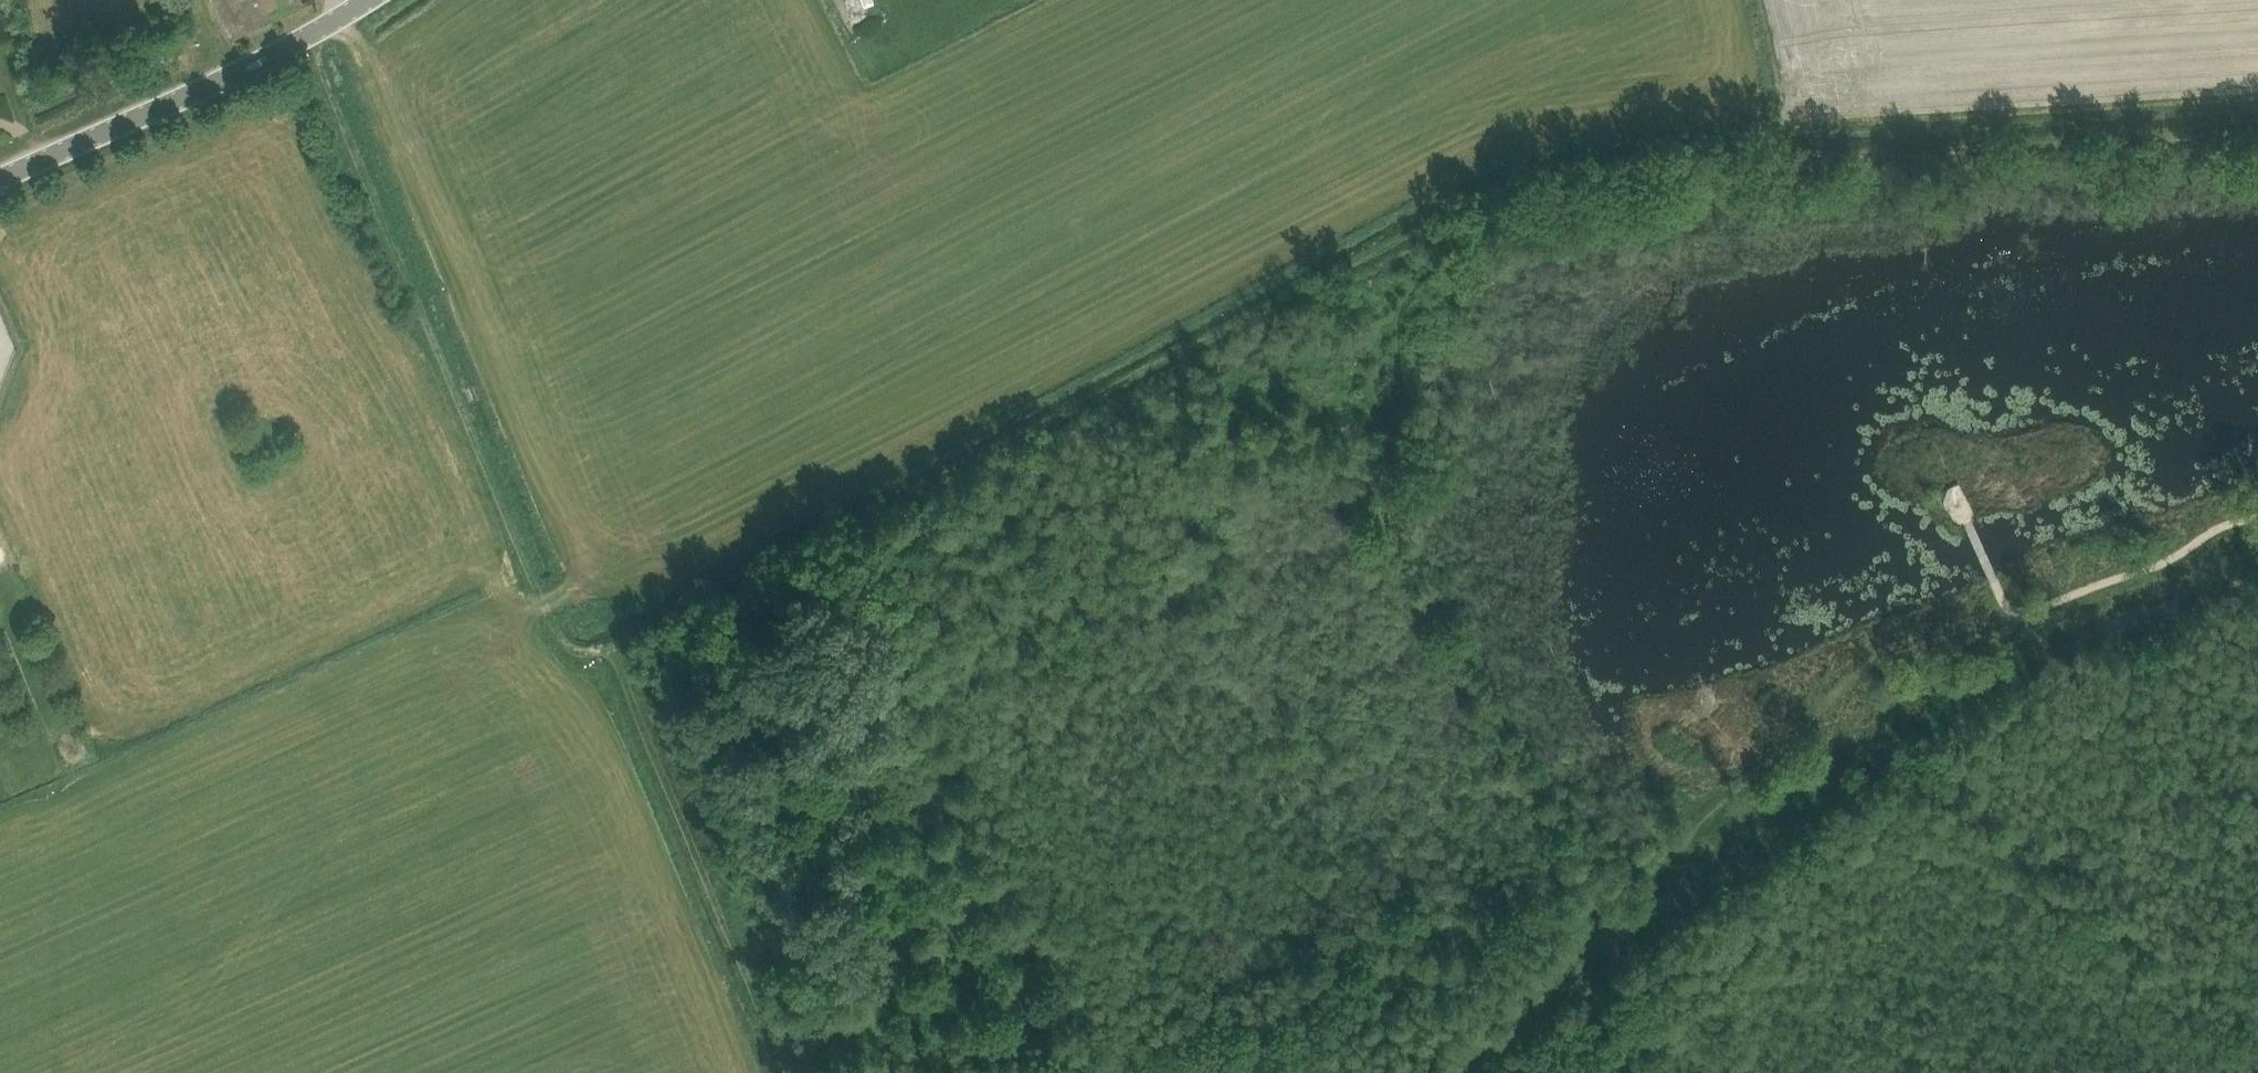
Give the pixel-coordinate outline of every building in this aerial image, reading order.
[(304,2),(303,0),(210,0),(230,41),(305,5),(304,2)]
